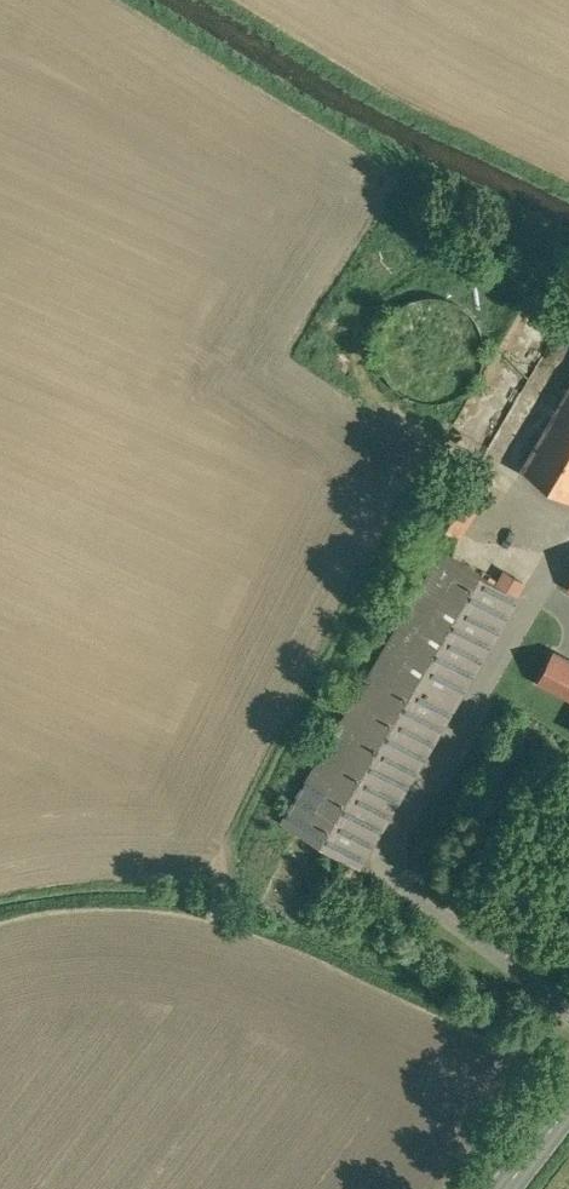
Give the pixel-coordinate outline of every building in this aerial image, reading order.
[(522,467),(568,494),(568,385),(522,467)] [(460,463),(432,515),(464,533),(492,481),(460,463)] [(523,593),(441,546),(284,815),(366,863),(523,593)] [(558,648),(543,676),(568,689),(568,653),(558,648)]
